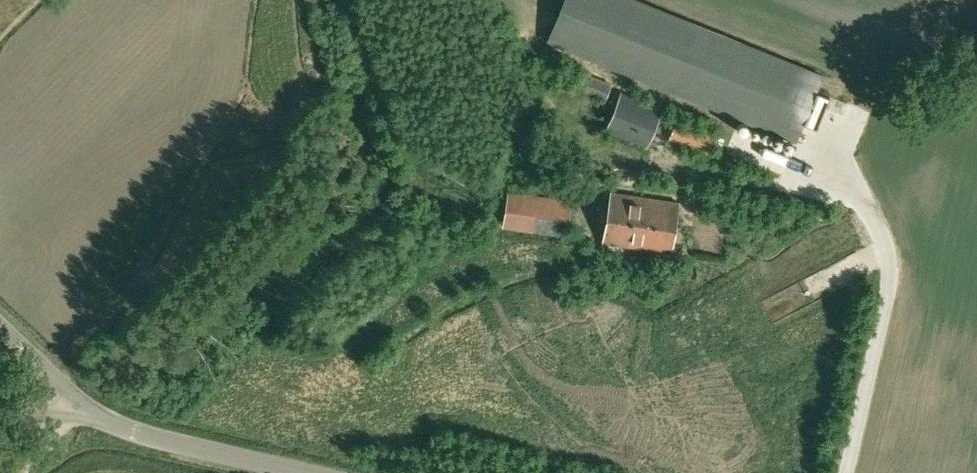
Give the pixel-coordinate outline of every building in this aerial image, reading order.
[(635,0),(564,0),(547,42),(796,143),(823,76),(635,0)] [(605,102),(612,84),(586,73),(579,91),(605,102)] [(821,122),(833,93),(825,90),(813,119),(821,122)] [(648,147),(664,109),(621,92),(606,131),(648,147)] [(710,157),(719,134),(678,118),(669,140),(710,157)] [(566,236),(569,217),(571,201),(509,192),(507,207),(504,227),(566,236)] [(672,253),(679,203),(612,193),(604,243),(672,253)]
